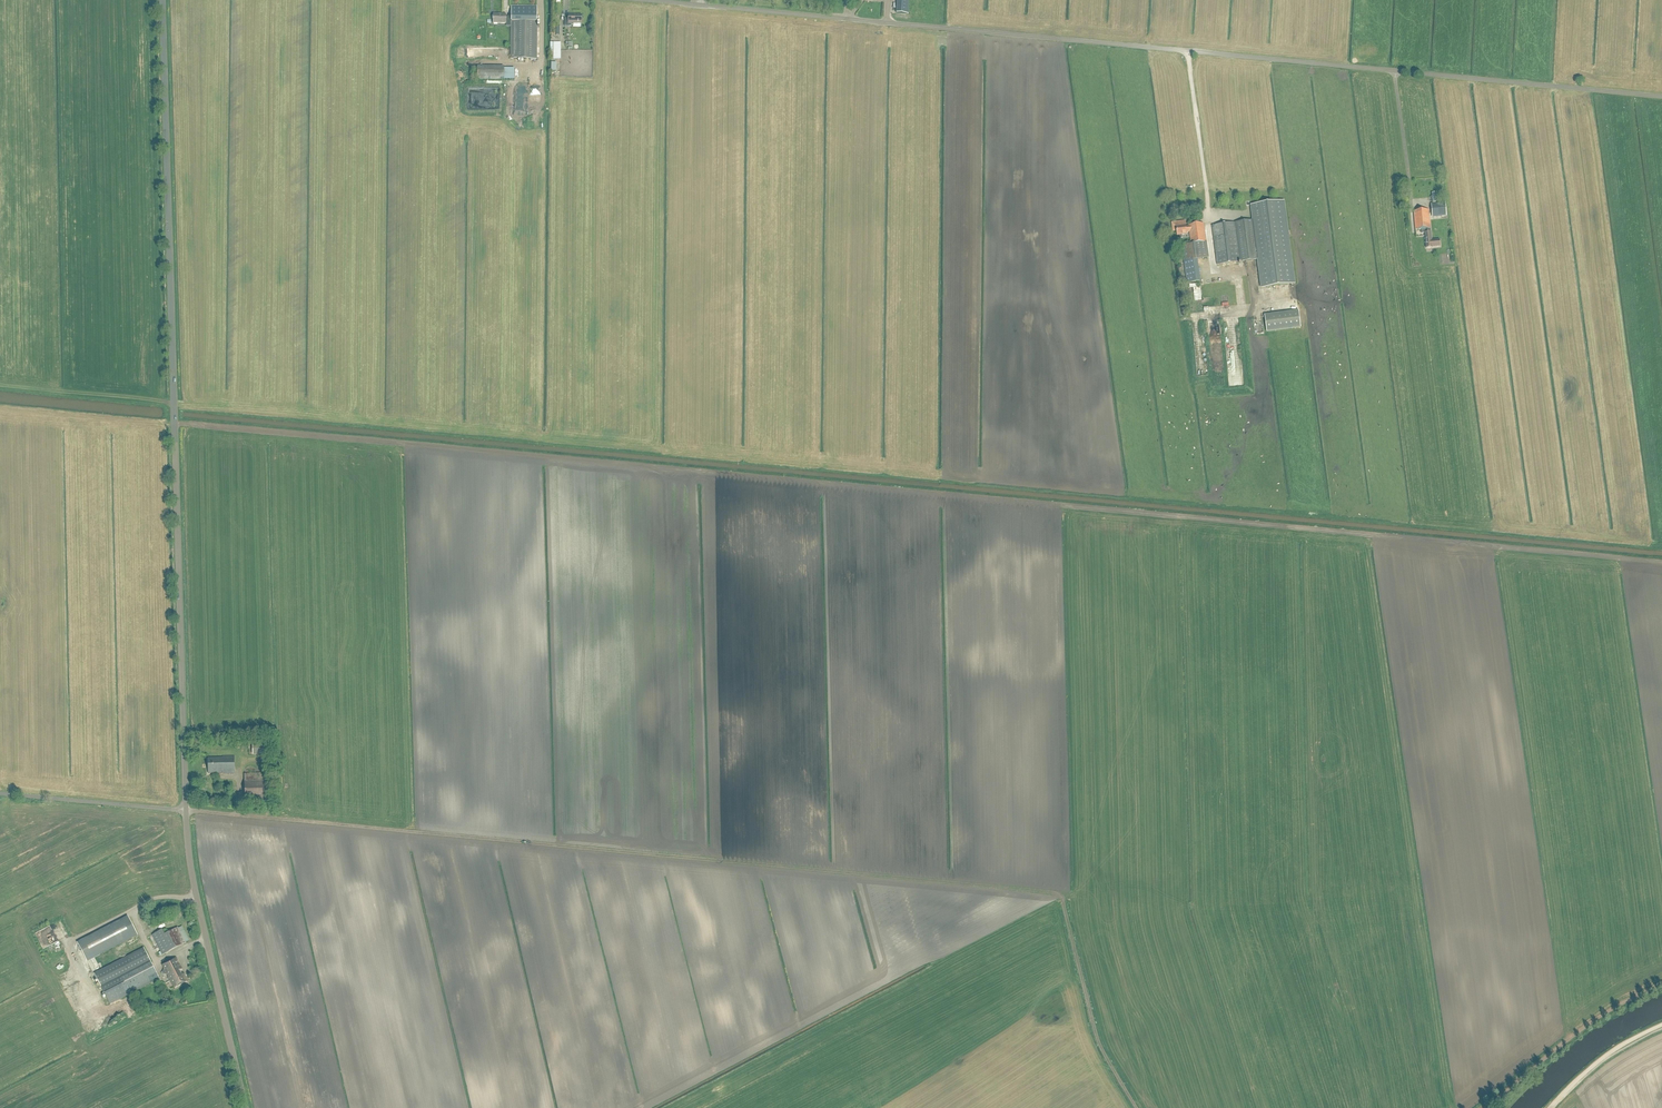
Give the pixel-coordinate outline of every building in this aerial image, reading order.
[(901,0),(889,0),(888,12),(900,13),(901,0)] [(512,22),(511,48),(511,60),(536,59),(536,49),(536,22),(537,22),(537,7),(511,6),(511,18),(506,18),(506,15),(493,15),(493,24),(506,24),(506,22),(512,22)] [(564,19),(564,26),(571,27),(572,24),(581,24),(581,15),(568,15),(568,19),(564,19)] [(478,80),(487,80),(503,80),(503,68),(503,67),(478,67),(478,80)] [(503,97),(502,86),(480,89),(480,94),(484,93),(484,97),(495,96),(495,98),(503,97)] [(1217,265),(1258,260),(1261,289),(1294,284),(1283,201),(1251,206),(1252,221),(1212,226),(1217,265)] [(1435,211),(1431,211),(1432,216),(1446,215),(1445,203),(1434,204),(1435,211)] [(1432,248),(1440,247),(1440,240),(1432,241),(1431,233),(1430,229),(1431,229),(1428,210),(1414,212),(1416,231),(1421,230),(1421,234),(1425,233),(1426,249),(1432,248)] [(1189,233),(1191,245),(1181,246),(1187,283),(1200,281),(1197,260),(1208,258),(1203,224),(1188,226),(1185,227),(1185,226),(1176,227),(1177,236),(1178,238),(1179,239),(1181,239),(1182,238),(1182,235),(1187,235),(1187,233),(1189,233)] [(1207,284),(1204,284),(1203,282),(1200,282),(1202,298),(1209,298),(1207,284)] [(1194,301),(1201,301),(1200,288),(1197,288),(1197,284),(1189,285),(1190,289),(1193,288),(1194,301)] [(1264,316),(1267,333),(1301,328),(1298,311),(1264,316)] [(1231,377),(1230,377),(1230,373),(1227,369),(1223,369),(1221,366),(1228,363),(1228,361),(1233,361),(1230,320),(1229,317),(1225,317),(1227,345),(1216,346),(1215,336),(1218,335),(1215,335),(1214,318),(1209,318),(1211,354),(1202,355),(1203,360),(1204,363),(1204,366),(1218,365),(1219,383),(1231,382),(1231,377)] [(271,743),(253,743),(254,755),(271,754),(271,743)] [(208,759),(208,774),(223,773),(223,775),(235,774),(235,756),(222,757),(222,758),(208,759)] [(265,774),(245,774),(246,800),(266,800),(265,774)] [(36,901),(21,908),(39,950),(56,942),(49,926),(35,933),(26,913),(39,907),(36,901)] [(128,918),(78,944),(87,960),(136,934),(128,918)] [(162,930),(152,935),(162,955),(186,943),(190,941),(182,926),(178,928),(178,927),(171,931),(164,934),(162,930)] [(109,1004),(126,995),(159,979),(144,949),(94,974),(109,1004)] [(183,974),(182,975),(180,970),(182,969),(176,958),(162,965),(164,969),(163,969),(162,972),(163,974),(166,975),(167,974),(174,988),(187,981),(183,974)] [(75,988),(68,992),(81,1011),(88,1007),(75,988)] [(35,999),(37,1003),(51,996),(50,992),(35,999)] [(69,1023),(52,1031),(54,1035),(46,1039),(49,1045),(74,1032),(69,1023)]
